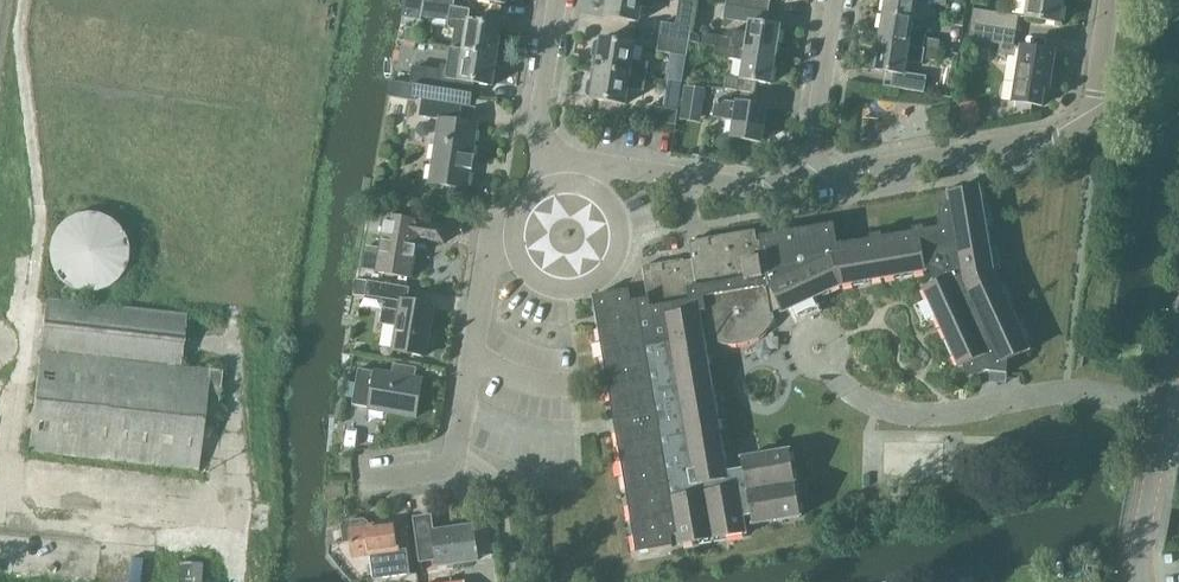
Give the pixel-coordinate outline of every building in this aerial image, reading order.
[(657,0),(609,0),(606,17),(640,23),(642,7),(655,9),(657,0)] [(727,6),(768,12),(770,0),(728,0),(727,6)] [(884,15),(914,20),(914,19),(929,21),(932,4),(947,6),(948,0),(886,0),(884,15)] [(1065,0),(1030,0),(1027,19),(1061,24),(1065,0)] [(456,30),(453,49),(498,56),(503,27),(469,21),(471,10),(455,7),(425,3),(423,17),(449,21),(449,25),(452,29),(456,30)] [(974,9),(972,24),(1018,31),(1020,16),(974,9)] [(911,33),(914,20),(884,15),(879,43),(939,53),(941,41),(927,39),(927,35),(911,33)] [(965,17),(960,16),(955,20),(954,25),(964,26),(965,17)] [(660,37),(690,42),(693,27),(663,23),(660,37)] [(705,34),(703,44),(717,47),(776,57),(780,28),(766,26),(751,23),(750,33),(732,31),(724,37),(705,34)] [(1018,31),(972,24),(969,40),(1001,44),(999,55),(1021,58),(1014,103),(1016,103),(1017,108),(1034,106),(1044,107),(1046,95),(1048,95),(1050,95),(1052,94),(1054,93),(1056,92),(1057,91),(1058,89),(1059,87),(1060,85),(1060,84),(1060,82),(1059,80),(1058,78),(1057,76),(1056,75),(1054,74),(1057,54),(1015,47),(1018,31)] [(693,34),(692,43),(700,44),(700,39),(698,35),(693,34)] [(658,52),(688,57),(690,42),(660,37),(658,52)] [(597,70),(645,77),(647,63),(634,61),(636,45),(602,40),(602,42),(598,41),(594,43),(593,55),(595,59),(599,59),(597,70)] [(938,61),(939,53),(879,43),(875,71),(887,73),(885,86),(925,93),(928,77),(905,73),(907,61),(924,64),(924,59),(938,61)] [(776,57),(717,47),(716,57),(745,61),(742,78),(728,77),(726,89),(757,94),(758,83),(771,85),(776,57)] [(414,68),(411,85),(415,85),(419,86),(470,94),(472,82),(489,85),(493,86),(498,56),(453,49),(450,67),(446,66),(442,70),(441,73),(414,68)] [(629,89),(643,91),(645,77),(597,70),(596,81),(592,80),(588,83),(587,95),(589,98),(593,99),(593,100),(627,105),(629,89)] [(393,81),(391,95),(416,99),(419,86),(415,85),(411,85),(393,81)] [(686,86),(681,118),(702,121),(707,89),(686,86)] [(429,184),(467,190),(477,125),(459,122),(462,106),(422,100),(420,117),(439,120),(429,184)] [(732,138),(762,143),(768,109),(718,101),(716,118),(735,121),(732,138)] [(975,103),(961,105),(965,125),(978,123),(975,103)] [(679,111),(650,106),(647,121),(677,126),(679,111)] [(629,292),(593,298),(637,554),(673,548),(671,538),(679,537),(681,546),(747,534),(744,518),(752,517),(754,525),(802,517),(790,451),(742,459),(744,470),(727,473),(705,334),(709,333),(709,335),(713,335),(713,333),(725,331),(727,342),(735,342),(740,342),(748,341),(754,338),(759,334),(763,330),(773,316),(772,314),(781,309),(784,314),(843,287),(927,273),(926,269),(930,268),(937,284),(925,290),(961,368),(965,367),(970,380),(985,373),(1008,375),(1009,362),(1031,352),(995,272),(981,189),(951,194),(953,204),(943,206),(940,230),(927,232),(925,228),(913,230),(915,234),(885,239),(883,236),(873,237),(874,241),(839,247),(835,225),(761,237),(762,242),(758,243),(757,232),(692,242),(696,269),(686,271),(685,260),(644,267),(648,292),(631,295),(629,292)] [(386,216),(377,273),(413,278),(419,238),(445,242),(448,226),(386,216)] [(369,281),(366,299),(386,302),(382,325),(398,327),(394,351),(426,357),(434,306),(408,301),(410,288),(369,281)] [(201,472),(207,418),(219,419),(224,374),(182,370),(188,319),(48,303),(31,453),(201,472)] [(393,374),(376,371),(375,372),(360,369),(353,406),(369,409),(369,410),(417,417),(423,379),(416,378),(418,368),(394,364),(393,374)] [(438,566),(477,561),(472,526),(434,531),(432,518),(416,520),(422,562),(437,560),(438,566)] [(345,522),(342,527),(345,544),(353,542),(355,558),(372,556),(375,579),(412,574),(409,549),(401,551),(397,522),(369,526),(369,523),(365,519),(345,522)]
